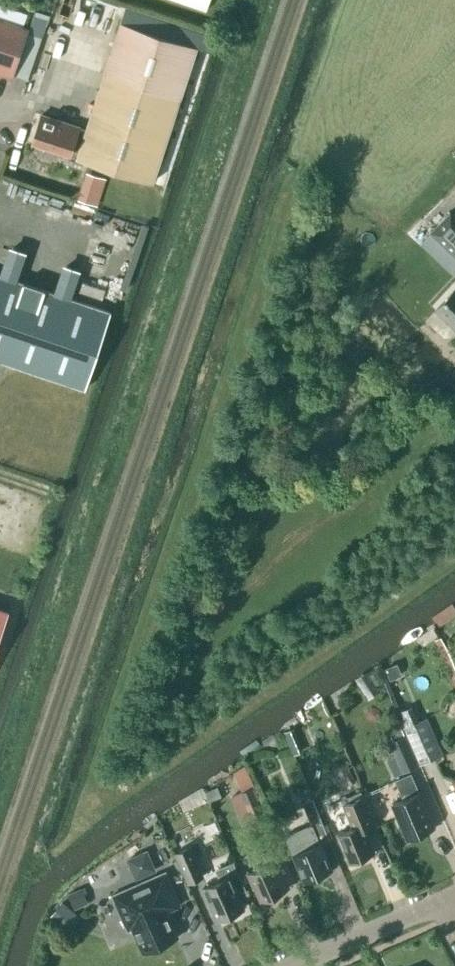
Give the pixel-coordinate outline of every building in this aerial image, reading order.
[(208,0),(174,0),(205,10),(208,0)] [(29,29),(0,19),(0,74),(13,78),(29,29)] [(76,159),(152,184),(197,47),(121,22),(86,130),(79,128),(79,127),(41,115),(33,141),(71,154),(71,153),(78,155),(76,159)] [(431,232),(454,256),(454,217),(450,212),(431,232)] [(85,389),(110,313),(0,276),(0,360),(85,389)] [(454,290),(435,311),(454,330),(454,290)] [(432,617),(438,627),(454,616),(454,609),(452,604),(449,606),(443,610),(432,617)] [(9,612),(0,609),(0,641),(9,612)] [(435,640),(454,684),(454,668),(448,654),(441,637),(435,640)] [(391,666),(385,668),(390,680),(401,675),(397,663),(394,664),(391,666)] [(368,672),(355,679),(368,699),(380,692),(368,672)] [(367,711),(367,715),(370,719),(376,719),(379,716),(379,710),(376,706),(375,706),(373,706),(371,706),(367,711)] [(442,754),(426,718),(417,722),(410,706),(396,712),(419,764),(442,754)] [(418,765),(405,735),(388,742),(394,756),(386,759),(394,776),(418,765)] [(294,741),(289,744),(294,755),(303,751),(299,740),(297,740),(294,741)] [(341,788),(355,783),(347,763),(333,769),(341,788)] [(420,836),(423,833),(433,829),(424,807),(425,807),(419,793),(411,773),(396,779),(404,798),(392,803),(400,822),(408,839),(411,838),(414,838),(420,836)] [(253,787),(240,792),(240,793),(245,803),(253,824),(266,819),(266,818),(257,798),(253,787)] [(362,860),(364,857),(374,853),(362,824),(373,820),(361,793),(342,801),(353,827),(338,833),(350,863),(353,862),(356,862),(362,860)] [(294,855),(305,882),(331,871),(320,843),(329,839),(312,799),(302,803),(312,827),(300,832),(299,830),(285,836),(293,855),(294,855)] [(137,872),(158,862),(148,842),(127,851),(137,872)] [(191,846),(174,853),(187,884),(204,877),(191,846)] [(256,887),(263,903),(287,893),(280,877),(283,876),(276,861),(275,861),(270,850),(259,855),(264,866),(247,873),(254,888),(256,887)] [(221,880),(205,887),(207,894),(218,920),(222,918),(225,920),(232,917),(232,914),(243,909),(236,893),(244,889),(232,863),(217,870),(221,880)] [(180,905),(166,872),(111,895),(127,931),(134,928),(144,952),(177,938),(165,912),(180,905)] [(74,891),(68,894),(75,909),(88,903),(81,888),(79,889),(74,891)] [(55,909),(48,917),(52,920),(68,933),(81,917),(69,907),(62,901),(55,909)]
